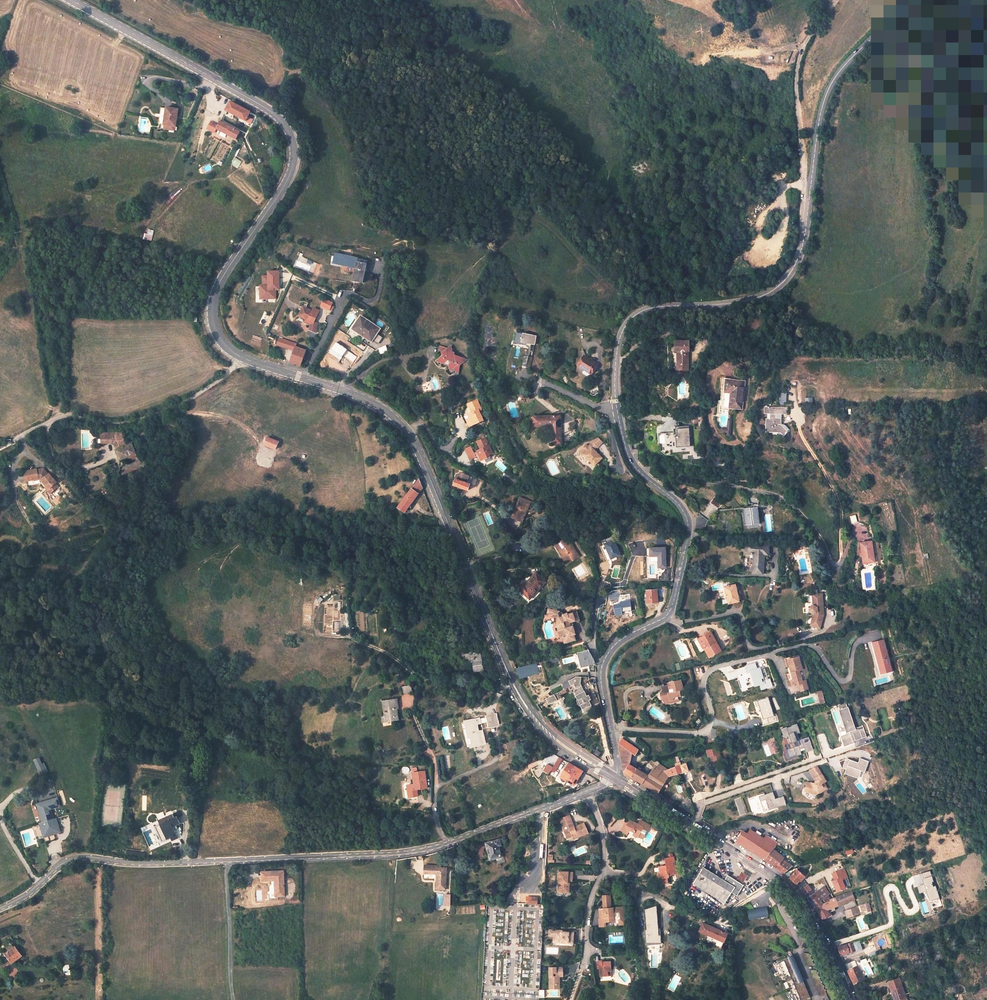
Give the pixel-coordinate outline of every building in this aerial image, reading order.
[(250,117),(252,113),(233,103),(228,112),(247,123),(252,126),(255,120),(250,117)] [(171,108),(170,109),(168,123),(180,125),(183,110),(171,108)] [(241,132),(220,121),(215,130),(237,140),(241,132)] [(235,157),(231,165),(237,168),(241,161),(235,157)] [(145,240),(152,241),(154,230),(146,229),(145,240)] [(335,261),(337,253),(334,252),(332,262),(355,267),(355,266),(335,261)] [(335,261),(355,266),(355,267),(357,268),(355,279),(363,281),(368,260),(337,253),(335,261)] [(279,269),(268,269),(268,274),(262,274),(262,284),(260,283),(260,296),(275,296),(275,288),(277,288),(277,284),(279,284),(279,269)] [(330,311),(334,302),(324,298),(320,307),(330,311)] [(311,310),(305,306),(301,314),(308,318),(307,320),(310,322),(312,324),(312,329),(316,332),(317,322),(313,320),(319,309),(313,306),(311,310)] [(359,320),(356,318),(349,328),(363,339),(365,336),(370,340),(378,329),(361,317),(359,320)] [(532,347),(534,338),(516,334),(514,345),(523,347),(523,344),(527,345),(532,347)] [(277,345),(294,352),(290,363),(301,367),(303,362),(304,362),(306,358),(304,358),(307,352),(296,348),(297,345),(280,338),(277,345)] [(685,352),(684,343),(671,343),(672,353),(675,353),(675,368),(687,367),(686,352),(685,352)] [(386,346),(379,348),(381,354),(388,351),(386,346)] [(438,355),(443,350),(432,349),(437,361),(439,359),(438,355)] [(460,358),(452,357),(451,354),(448,353),(447,351),(443,350),(438,355),(439,359),(437,361),(435,363),(436,367),(447,368),(448,372),(451,372),(454,368),(453,366),(454,365),(459,366),(461,362),(460,358)] [(593,374),(599,365),(586,356),(579,366),(593,374)] [(742,381),(722,379),(721,392),(728,393),(726,408),(739,409),(742,381)] [(483,410),(480,401),(469,406),(464,414),(470,427),(484,421),(480,411),(483,410)] [(785,406),(761,407),(761,414),(768,414),(767,418),(763,418),(764,434),(775,434),(775,429),(777,429),(782,434),(784,433),(786,434),(787,432),(781,424),(781,417),(775,417),(775,413),(785,413),(785,406)] [(560,445),(560,416),(532,417),(532,427),(550,427),(550,445),(560,445)] [(728,418),(728,428),(722,428),(722,432),(727,432),(727,436),(732,436),(732,418),(728,418)] [(689,448),(688,427),(676,428),(676,437),(675,438),(676,449),(689,448)] [(113,444),(118,448),(127,445),(122,432),(101,434),(101,444),(113,444)] [(493,450),(486,434),(483,435),(484,437),(477,440),(481,449),(477,450),(479,455),(473,457),(475,462),(490,455),(489,453),(493,450)] [(671,434),(661,434),(662,445),(665,445),(665,451),(672,451),(671,434)] [(279,440),(268,435),(265,443),(276,447),(279,440)] [(585,455),(595,465),(603,458),(595,449),(597,447),(597,448),(603,443),(599,438),(592,442),(593,443),(590,446),(588,444),(580,452),(584,456),(585,455)] [(127,445),(118,448),(121,458),(127,456),(136,453),(133,443),(127,445)] [(143,459),(122,468),(125,475),(146,466),(143,459)] [(24,471),(26,482),(41,478),(46,484),(49,488),(55,484),(57,482),(50,473),(49,474),(44,468),(37,469),(37,468),(24,471)] [(469,475),(462,472),(459,478),(458,478),(455,484),(469,491),(472,485),(465,482),(469,475)] [(517,479),(503,472),(499,480),(505,483),(507,480),(515,484),(517,479)] [(396,509),(408,514),(422,488),(418,478),(396,509)] [(49,488),(46,484),(44,486),(50,493),(58,487),(55,484),(49,488)] [(523,495),(516,511),(525,515),(532,499),(523,495)] [(761,523),(759,508),(742,509),(744,525),(761,523)] [(875,561),(872,537),(860,538),(864,563),(875,561)] [(567,539),(577,555),(580,554),(570,538),(567,539)] [(577,555),(567,539),(558,545),(569,561),(577,555)] [(621,554),(615,540),(607,543),(611,552),(609,552),(611,558),(621,554)] [(766,555),(767,545),(744,543),(743,553),(751,554),(750,573),(761,574),(761,555),(766,555)] [(569,561),(558,545),(556,547),(566,563),(569,561)] [(659,569),(668,569),(668,547),(648,548),(648,557),(658,557),(659,569)] [(547,582),(537,572),(526,584),(524,582),(518,588),(530,599),(547,582)] [(724,587),(727,604),(738,602),(736,585),(724,587)] [(658,603),(657,590),(646,591),(648,604),(658,603)] [(824,615),(820,594),(814,595),(815,599),(810,600),(811,608),(808,610),(809,613),(813,615),(812,626),(821,628),(824,615)] [(572,626),(571,621),(581,618),(579,611),(569,613),(569,611),(564,612),(563,616),(559,615),(558,616),(557,624),(559,625),(558,627),(561,637),(563,636),(565,641),(576,638),(574,633),(576,633),(574,627),(572,626)] [(720,651),(710,633),(701,638),(704,643),(702,644),(709,658),(720,651)] [(884,640),(871,643),(880,674),(893,670),(884,640)] [(577,653),(581,668),(596,664),(595,660),(589,649),(577,653)] [(483,654),(476,655),(476,656),(472,656),(472,663),(475,663),(476,673),(485,672),(483,654)] [(797,661),(795,657),(787,660),(789,668),(792,667),(794,671),(791,672),(793,680),(788,681),(790,688),(793,687),(794,689),(800,687),(801,692),(809,690),(806,681),(802,682),(801,679),(803,679),(800,671),(803,670),(800,660),(797,661)] [(536,664),(523,667),(516,669),(520,679),(538,673),(536,664)] [(757,675),(753,677),(755,685),(761,683),(762,687),(771,685),(769,680),(766,680),(765,676),(758,678),(757,675)] [(576,690),(582,687),(581,684),(582,678),(578,678),(569,682),(572,688),(574,686),(576,690)] [(669,689),(663,690),(661,694),(662,699),(666,701),(672,700),(673,698),(678,697),(681,696),(680,691),(683,690),(681,680),(668,683),(669,689)] [(572,688),(569,682),(563,685),(566,690),(572,688)] [(412,692),(411,685),(402,687),(404,694),(412,692)] [(585,691),(582,687),(576,690),(575,690),(577,694),(576,695),(578,700),(580,706),(581,706),(583,710),(584,710),(586,714),(594,711),(591,706),(592,705),(590,701),(592,701),(590,695),(588,696),(586,691),(585,691)] [(823,691),(818,693),(821,704),(826,702),(823,691)] [(561,701),(558,694),(547,700),(551,706),(561,701)] [(394,705),(389,705),(389,721),(397,721),(397,717),(401,718),(401,713),(399,713),(399,710),(403,710),(403,699),(394,700),(394,705)] [(841,710),(849,735),(843,737),(847,747),(855,744),(855,742),(854,740),(868,735),(865,726),(857,729),(850,708),(849,708),(848,703),(841,705),(842,710),(841,710)] [(849,735),(841,710),(841,711),(847,731),(841,733),(846,747),(847,747),(843,737),(849,735)] [(495,715),(487,717),(489,727),(498,724),(495,715)] [(479,720),(467,724),(472,747),(485,744),(482,732),(479,732),(478,725),(480,725),(479,720)] [(802,749),(806,748),(807,750),(808,753),(815,750),(811,737),(801,740),(798,734),(802,733),(799,724),(793,726),(789,728),(788,727),(782,729),(785,735),(783,736),(784,737),(784,738),(786,738),(787,739),(788,739),(789,739),(789,737),(791,736),(794,743),(790,744),(792,749),(788,750),(791,758),(798,755),(799,756),(804,755),(803,754),(803,752),(802,749)] [(637,757),(639,750),(623,739),(619,743),(619,745),(625,772),(626,772),(633,777),(638,771),(632,767),(634,755),(637,757)] [(721,753),(720,746),(708,749),(710,756),(714,755),(721,753)] [(681,753),(656,761),(652,759),(638,771),(633,777),(659,794),(669,778),(684,773),(689,771),(686,763),(681,764),(681,753)] [(41,757),(34,760),(40,774),(48,771),(45,763),(43,763),(41,757)] [(559,757),(551,769),(554,772),(562,759),(559,757)] [(867,772),(870,762),(862,759),(860,763),(849,759),(841,762),(843,768),(848,770),(847,773),(855,776),(857,773),(861,775),(862,771),(867,772)] [(568,763),(559,776),(561,777),(574,785),(582,772),(568,763)] [(818,782),(815,784),(812,783),(812,784),(808,783),(807,788),(810,788),(809,793),(817,795),(820,793),(821,794),(829,789),(825,783),(828,782),(819,767),(811,771),(818,782)] [(416,772),(412,773),(413,784),(406,785),(407,797),(417,796),(416,789),(419,789),(425,788),(422,772),(416,772)] [(810,788),(807,788),(805,787),(803,794),(810,800),(816,801),(817,795),(809,793),(810,788)] [(760,797),(766,812),(788,804),(785,796),(777,799),(774,792),(760,797)] [(693,805),(690,797),(680,806),(696,816),(693,805)] [(37,807),(34,808),(39,821),(37,821),(42,835),(57,830),(53,817),(51,817),(45,800),(36,803),(37,807)] [(173,814),(157,821),(161,832),(166,831),(170,842),(178,839),(173,828),(180,825),(177,817),(175,818),(173,814)] [(575,828),(570,814),(560,817),(563,826),(568,823),(570,828),(565,830),(568,837),(573,835),(573,837),(578,835),(579,836),(590,832),(586,822),(578,825),(579,827),(575,828)] [(629,834),(638,839),(639,838),(644,829),(649,832),(651,827),(642,822),(639,826),(630,822),(629,824),(628,826),(625,825),(621,832),(625,835),(628,836),(629,834)] [(644,841),(649,832),(644,829),(639,838),(644,841)] [(736,842),(782,871),(785,873),(791,868),(792,869),(794,867),(784,860),(785,858),(774,850),(776,847),(775,847),(778,843),(767,835),(764,839),(751,830),(748,834),(744,832),(736,842)] [(498,840),(484,844),(485,850),(487,849),(490,859),(500,856),(499,851),(498,851),(496,846),(500,845),(498,840)] [(676,858),(667,859),(668,867),(661,867),(661,872),(659,872),(659,880),(660,879),(661,885),(668,884),(668,880),(671,879),(671,877),(676,876),(676,858)] [(436,891),(445,891),(446,870),(440,869),(441,868),(424,867),(424,880),(436,880),(436,891)] [(724,881),(703,867),(694,884),(725,904),(732,892),(735,888),(724,881)] [(803,879),(806,876),(797,868),(785,873),(786,874),(787,874),(788,875),(788,876),(789,877),(790,877),(791,878),(792,879),(793,880),(794,881),(795,882),(796,883),(797,884),(802,878),(803,879)] [(846,886),(842,877),(848,875),(845,868),(833,872),(836,879),(834,880),(838,889),(846,886)] [(573,870),(560,869),(559,890),(566,890),(566,885),(568,886),(568,877),(570,877),(572,878),(573,870)] [(283,871),(263,871),(263,880),(275,880),(276,895),(283,895),(283,871)] [(740,879),(746,881),(748,873),(742,871),(740,879)] [(735,888),(732,892),(738,896),(744,885),(728,875),(724,881),(735,888)] [(805,893),(806,894),(812,888),(808,884),(802,890),(803,890),(804,891),(804,892),(805,893)] [(829,894),(824,885),(809,897),(809,898),(810,899),(811,900),(811,901),(812,902),(813,903),(813,904),(814,905),(815,906),(825,903),(824,901),(823,899),(829,894)] [(829,915),(826,909),(843,903),(846,910),(842,911),(844,918),(861,913),(854,891),(832,899),(833,900),(829,901),(829,900),(824,901),(825,903),(815,906),(822,918),(829,915)] [(609,901),(603,901),(603,910),(599,910),(601,922),(605,922),(605,924),(620,922),(620,926),(625,926),(625,922),(626,922),(625,912),(624,913),(624,908),(618,909),(618,911),(614,911),(614,909),(610,909),(609,901)] [(860,905),(861,912),(871,910),(869,903),(860,905)] [(660,935),(657,905),(644,909),(648,959),(652,959),(652,950),(659,950),(659,943),(662,943),(661,935),(660,935)] [(767,908),(749,912),(751,919),(769,916),(767,908)] [(724,943),(727,935),(703,925),(699,933),(718,941),(724,943)] [(574,931),(566,930),(566,931),(554,930),(554,934),(554,936),(558,937),(558,940),(569,941),(569,939),(573,940),(574,931)] [(853,941),(854,942),(873,936),(873,934),(868,936),(853,940),(853,941)] [(874,938),(880,955),(893,951),(887,934),(874,938)] [(841,955),(857,950),(853,941),(837,947),(841,955)] [(7,952),(2,956),(3,958),(5,957),(8,961),(9,960),(12,962),(21,955),(14,947),(13,948),(11,945),(6,948),(9,951),(7,952)] [(816,966),(811,954),(804,953),(803,957),(805,957),(805,961),(807,961),(806,965),(816,966)] [(794,956),(776,963),(781,976),(785,974),(795,999),(804,999),(811,997),(794,956)] [(602,961),(597,961),(598,967),(600,967),(600,975),(609,975),(609,971),(612,971),(612,962),(602,963),(602,961)] [(550,965),(550,983),(557,983),(557,974),(560,974),(563,974),(563,965),(550,965)] [(865,979),(859,966),(849,971),(855,984),(865,979)] [(829,997),(818,970),(812,970),(811,974),(813,975),(812,978),(814,979),(814,983),(816,983),(816,987),(818,987),(818,991),(820,991),(819,995),(829,997)] [(550,983),(550,987),(560,987),(560,974),(557,974),(557,983),(550,983)] [(894,994),(897,993),(900,999),(902,999),(908,998),(899,978),(890,982),(894,994)]
